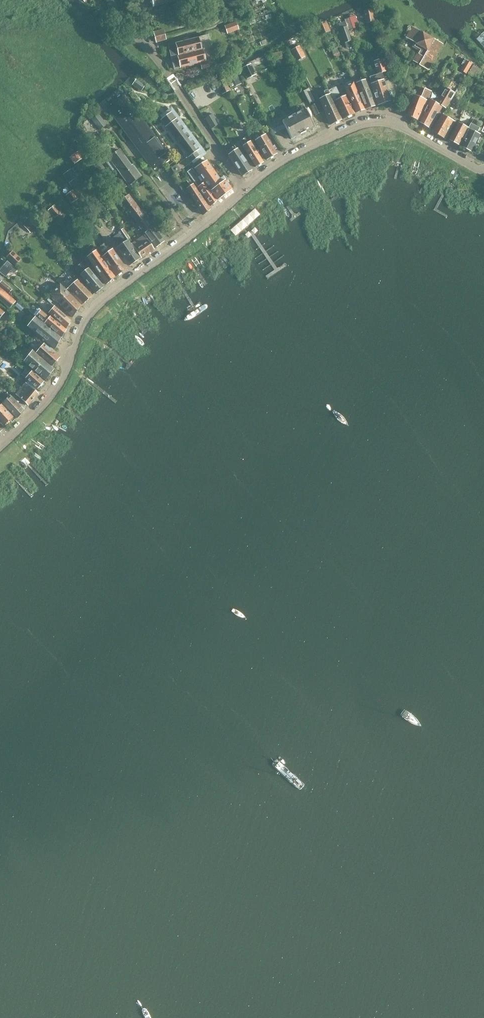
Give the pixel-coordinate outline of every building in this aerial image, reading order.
[(374,21),(371,9),(362,11),(364,23),(374,21)] [(330,31),(326,21),(316,25),(320,35),(330,31)] [(238,30),(236,22),(224,27),(227,34),(238,30)] [(428,70),(443,44),(412,26),(406,38),(415,43),(412,47),(419,51),(413,61),(420,65),(428,70)] [(351,41),(346,27),(340,29),(345,43),(351,41)] [(314,34),(311,28),(304,32),(307,38),(314,34)] [(165,35),(165,34),(164,31),(163,29),(154,32),(154,34),(155,39),(156,42),(166,39),(165,36),(165,35)] [(169,45),(172,56),(211,46),(208,35),(169,45)] [(213,55),(211,46),(172,56),(175,69),(196,63),(195,60),(213,55)] [(304,57),(299,46),(291,50),(297,61),(304,57)] [(390,101),(383,80),(387,79),(384,72),(385,72),(381,59),(373,62),(377,74),(369,77),(371,84),(370,84),(377,105),(390,101)] [(209,67),(207,61),(199,63),(201,69),(209,67)] [(256,74),(250,64),(242,68),(247,79),(256,74)] [(478,77),(482,71),(473,65),(469,72),(478,77)] [(235,73),(226,78),(230,85),(233,83),(239,80),(235,73)] [(222,78),(216,80),(222,94),(230,91),(224,78),(222,79),(222,78)] [(374,106),(365,80),(364,80),(364,78),(355,81),(356,83),(356,84),(366,109),(374,106)] [(145,85),(136,79),(132,85),(141,91),(145,85)] [(364,109),(353,83),(346,86),(344,87),(356,112),(364,109)] [(354,113),(346,95),(337,100),(335,96),(339,94),(336,87),(328,90),(342,119),(354,113)] [(315,101),(309,88),(303,91),(310,104),(315,101)] [(446,108),(455,93),(448,88),(441,99),(440,100),(438,104),(443,106),(446,108)] [(429,98),(431,93),(432,91),(425,89),(421,98),(416,95),(408,115),(407,116),(419,122),(429,98)] [(341,120),(329,94),(327,90),(323,91),(325,96),(319,99),(331,125),(341,120)] [(137,97),(133,91),(128,94),(133,100),(137,106),(142,103),(137,97)] [(443,106),(438,104),(433,101),(436,96),(431,93),(429,98),(430,99),(419,122),(430,128),(443,106)] [(168,157),(138,117),(122,95),(107,107),(135,143),(138,141),(146,152),(143,154),(153,168),(168,157)] [(321,113),(316,103),(311,106),(316,115),(318,114),(321,113)] [(314,127),(305,109),(294,115),(299,124),(295,126),(300,135),(314,127)] [(187,134),(178,122),(178,121),(176,118),(175,119),(171,112),(160,120),(192,162),(199,156),(198,155),(200,153),(198,150),(199,150),(189,137),(190,136),(187,133),(187,134)] [(219,124),(212,114),(205,118),(212,129),(219,124)] [(448,135),(456,122),(443,114),(433,130),(432,131),(446,140),(446,138),(448,135)] [(300,135),(295,126),(299,124),(294,115),(282,121),(283,124),(285,128),(291,139),(300,135)] [(99,116),(93,120),(100,130),(106,125),(99,116)] [(459,145),(469,128),(460,123),(452,137),(450,140),(459,145)] [(480,128),(471,123),(469,128),(459,145),(462,147),(472,152),(481,135),(478,133),(480,128)] [(285,128),(283,124),(274,129),(273,127),(271,128),(274,134),(285,128)] [(252,135),(255,140),(264,135),(261,130),(252,135)] [(276,154),(265,134),(264,135),(255,140),(255,141),(267,160),(276,154)] [(263,162),(253,146),(255,145),(249,135),(240,140),(245,150),(255,167),(263,162)] [(79,148),(87,142),(83,136),(75,142),(79,148)] [(138,141),(135,143),(143,154),(146,152),(138,141)] [(251,170),(237,149),(234,145),(226,151),(229,155),(228,155),(242,176),(251,170)] [(83,157),(78,151),(70,157),(74,164),(83,157)] [(140,176),(133,166),(132,167),(120,151),(105,161),(113,171),(116,169),(127,185),(140,176)] [(107,171),(99,161),(95,165),(102,175),(107,171)] [(226,180),(223,177),(220,179),(207,161),(194,169),(203,180),(203,181),(204,182),(218,200),(228,192),(232,189),(227,183),(225,180),(226,180)] [(180,171),(176,165),(171,169),(175,174),(180,171)] [(69,183),(82,174),(76,166),(63,175),(69,183)] [(188,172),(186,173),(198,187),(212,205),(218,200),(204,182),(203,181),(201,182),(191,169),(188,172)] [(202,197),(193,184),(190,186),(186,189),(202,213),(203,214),(203,215),(211,210),(202,197)] [(73,192),(67,196),(71,203),(78,199),(73,192)] [(140,209),(134,201),(129,194),(120,201),(132,216),(140,209)] [(56,207),(49,211),(54,218),(60,214),(56,207)] [(152,225),(146,217),(140,209),(132,216),(144,231),(152,225)] [(29,222),(25,226),(31,232),(35,228),(29,222)] [(165,241),(158,233),(152,225),(144,231),(156,247),(165,241)] [(111,239),(117,247),(127,240),(121,231),(111,239)] [(154,249),(146,237),(144,238),(143,236),(136,241),(137,242),(133,245),(141,257),(154,249)] [(140,258),(127,240),(117,247),(130,265),(140,258)] [(97,252),(101,257),(112,249),(108,244),(97,252)] [(125,267),(112,249),(101,257),(116,277),(126,269),(125,267)] [(116,277),(101,257),(97,252),(96,250),(87,257),(100,275),(106,284),(116,277)] [(21,261),(12,252),(6,259),(15,267),(21,261)] [(7,261),(0,270),(0,272),(5,277),(10,271),(14,274),(17,270),(7,261)] [(98,280),(87,268),(80,274),(95,292),(96,293),(103,287),(98,280)] [(92,295),(77,279),(66,289),(81,305),(82,305),(90,297),(92,295)] [(2,281),(0,283),(0,286),(9,293),(12,289),(2,281)] [(81,305),(60,284),(50,294),(61,305),(72,317),(73,316),(81,305)] [(0,288),(0,300),(10,308),(16,301),(0,288)] [(17,303),(15,306),(21,311),(23,308),(17,303)] [(58,310),(53,306),(48,312),(66,328),(67,327),(71,320),(58,310)] [(66,329),(50,316),(49,317),(40,310),(36,315),(61,337),(65,330),(66,329)] [(27,315),(22,320),(27,325),(32,320),(27,315)] [(55,333),(36,317),(28,326),(46,341),(48,342),(54,335),(55,333)] [(51,351),(44,344),(43,344),(36,338),(29,346),(36,352),(51,365),(52,366),(59,357),(51,351)] [(50,366),(33,351),(24,361),(45,380),(52,371),(54,369),(50,366)] [(38,387),(43,382),(28,368),(21,375),(28,381),(26,383),(25,383),(15,394),(28,405),(38,393),(35,391),(38,387)] [(1,405),(0,405),(0,422),(3,425),(10,419),(12,417),(1,405)]
